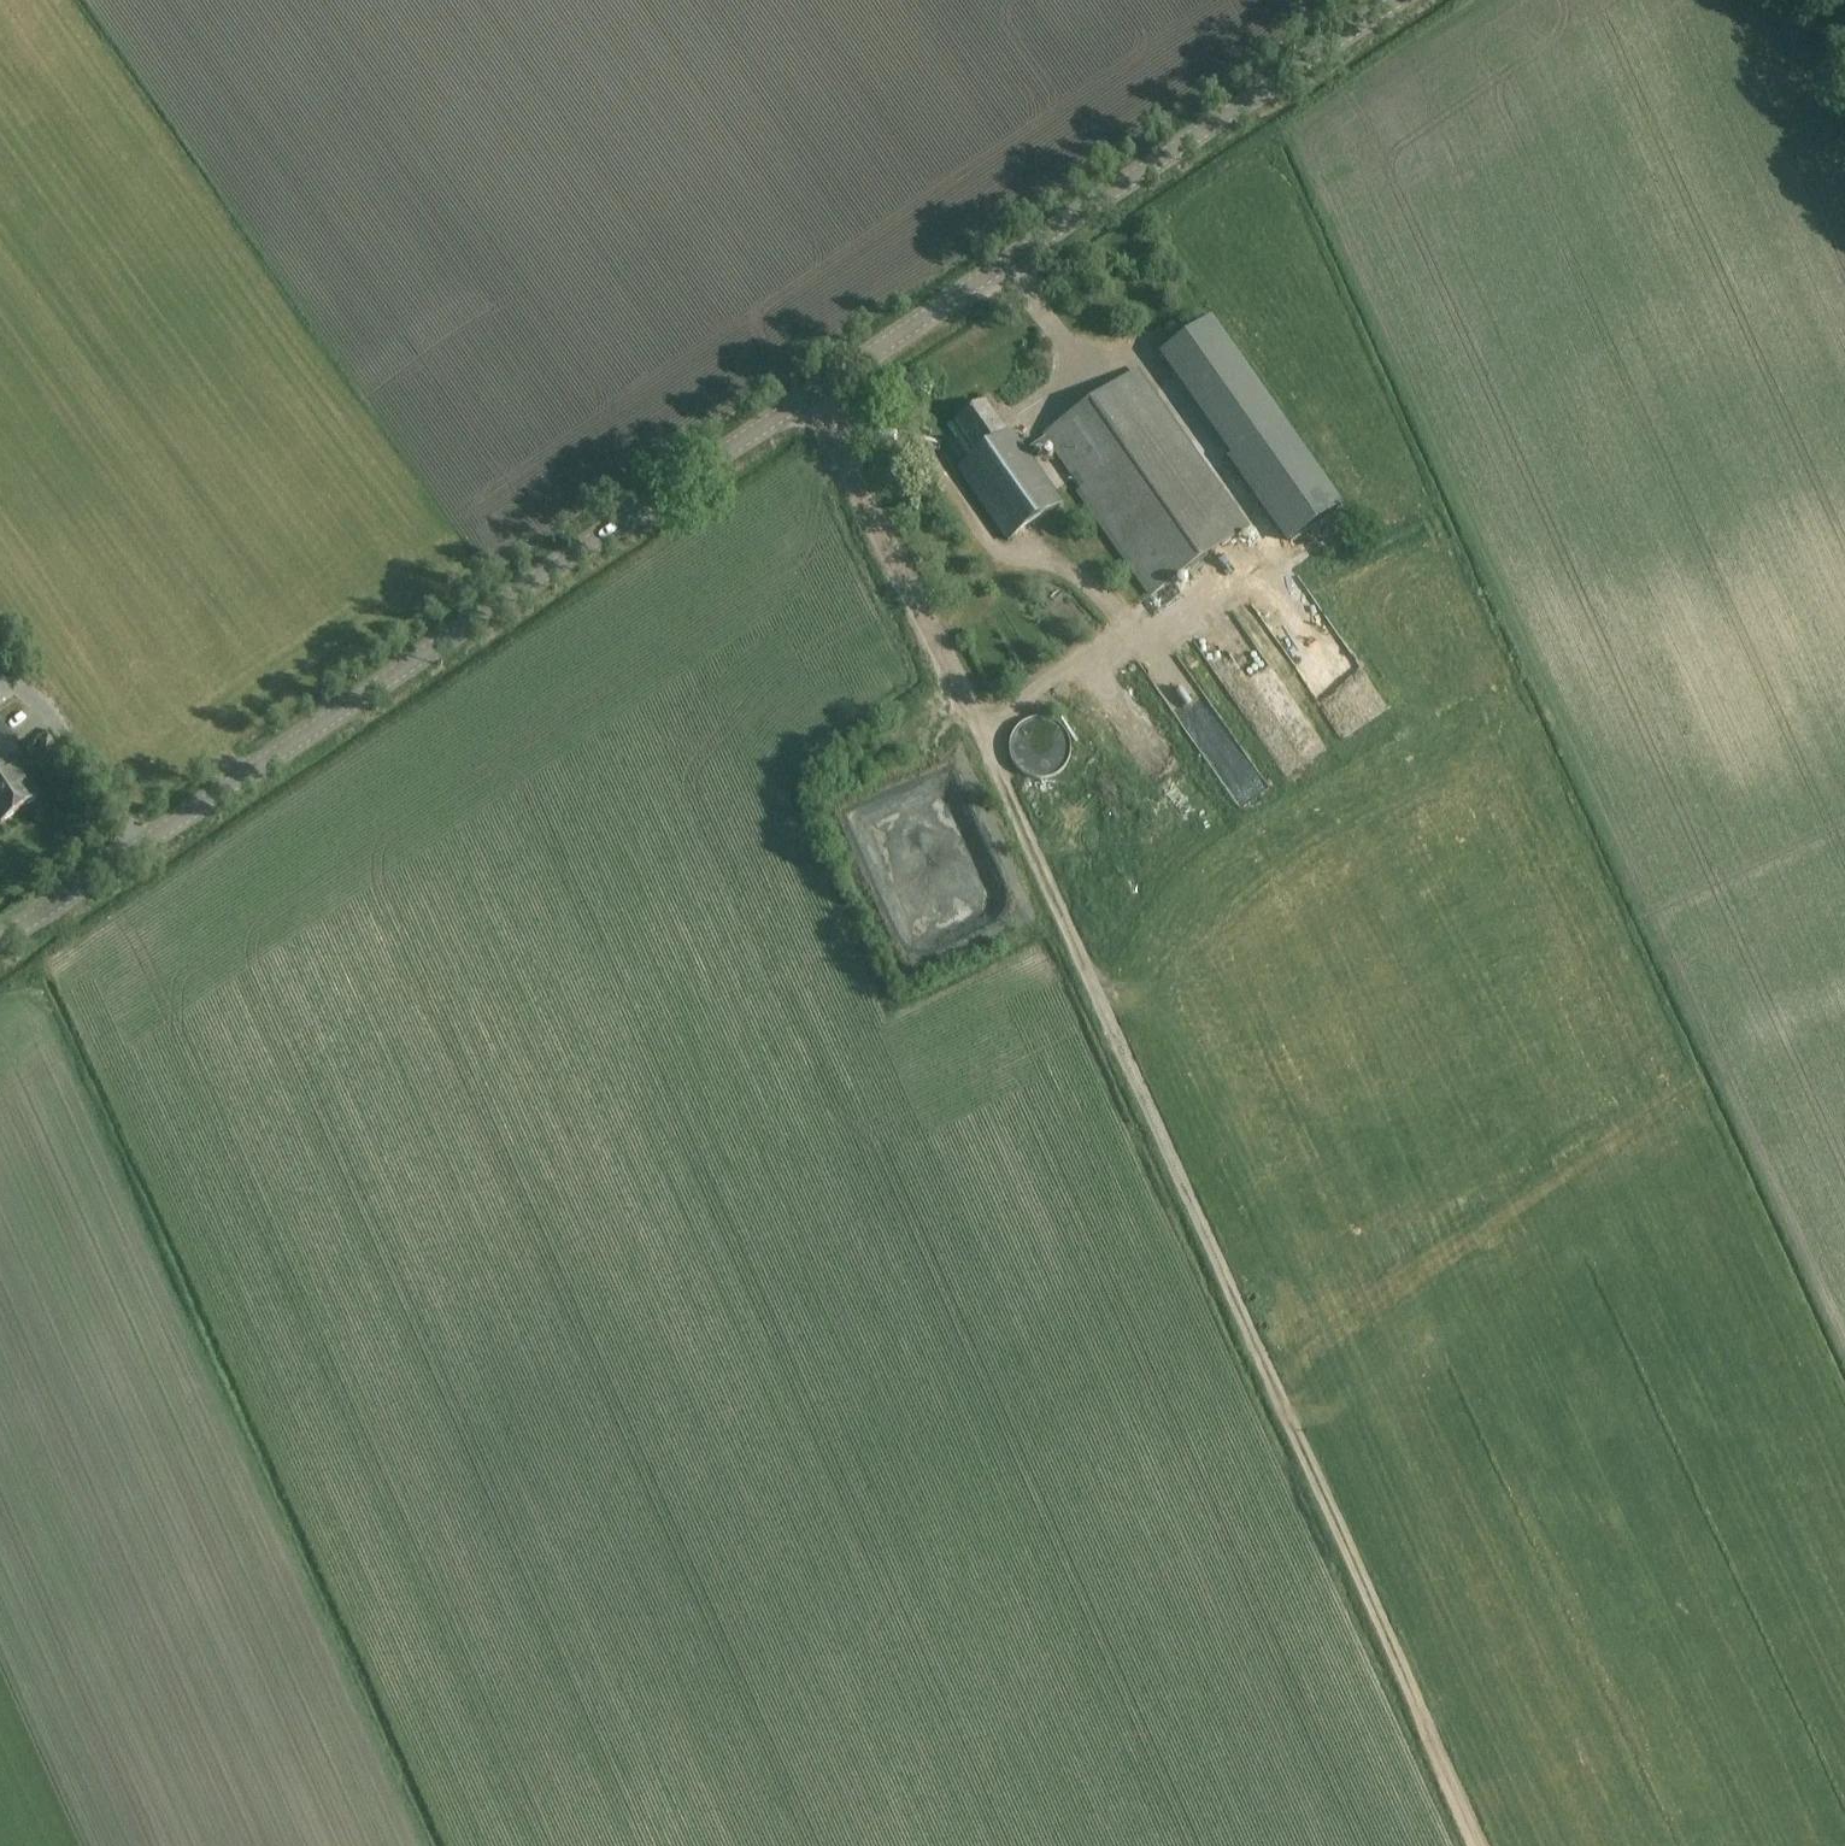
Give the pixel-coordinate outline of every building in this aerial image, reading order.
[(1347,503),(1216,317),(1160,357),(1292,542),(1347,503)] [(1246,530),(1136,371),(1044,435),(1047,439),(1028,452),(1013,430),(1008,434),(987,403),(957,424),(979,455),(959,469),(1008,541),(1062,504),(1029,455),(1049,441),(1154,594),(1246,530)] [(1271,635),(1284,633),(1281,612),(1268,614),(1271,635)] [(1298,633),(1282,643),(1305,681),(1322,671),(1298,633)] [(21,758),(0,726),(0,773),(21,758)] [(1055,752),(1053,727),(1033,729),(1035,754),(1055,752)] [(4,829),(41,804),(22,776),(30,771),(21,758),(0,773),(0,822),(4,829)] [(898,823),(909,829),(920,809),(909,803),(898,823)] [(928,893),(954,917),(976,893),(950,869),(928,893)]
